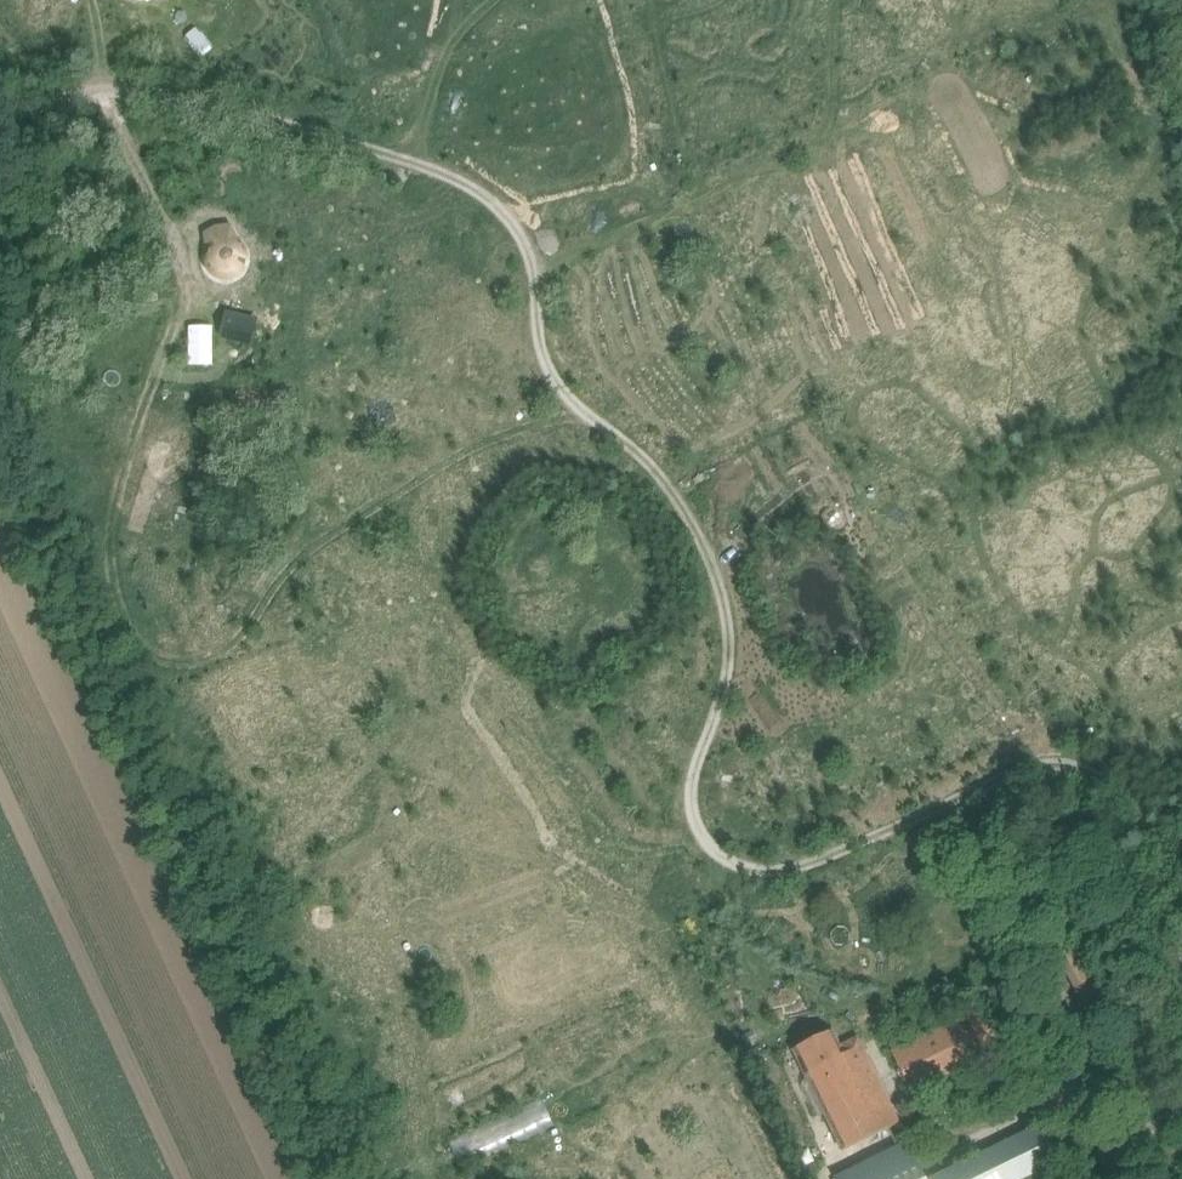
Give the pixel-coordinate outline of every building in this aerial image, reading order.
[(174,529),(177,513),(144,507),(141,523),(174,529)] [(1088,1010),(1113,995),(1094,964),(1069,979),(1088,1010)] [(981,1007),(891,1050),(912,1096),(1003,1053),(981,1007)] [(862,1048),(857,1037),(838,1046),(832,1032),(794,1051),(843,1152),(853,1147),(861,1164),(836,1177),(837,1178),(923,1178),(905,1143),(899,1146),(890,1128),(898,1123),(862,1048)] [(541,1095),(450,1140),(463,1167),(555,1122),(541,1095)] [(1059,1164),(1040,1124),(929,1178),(1028,1178),(1059,1164)]
